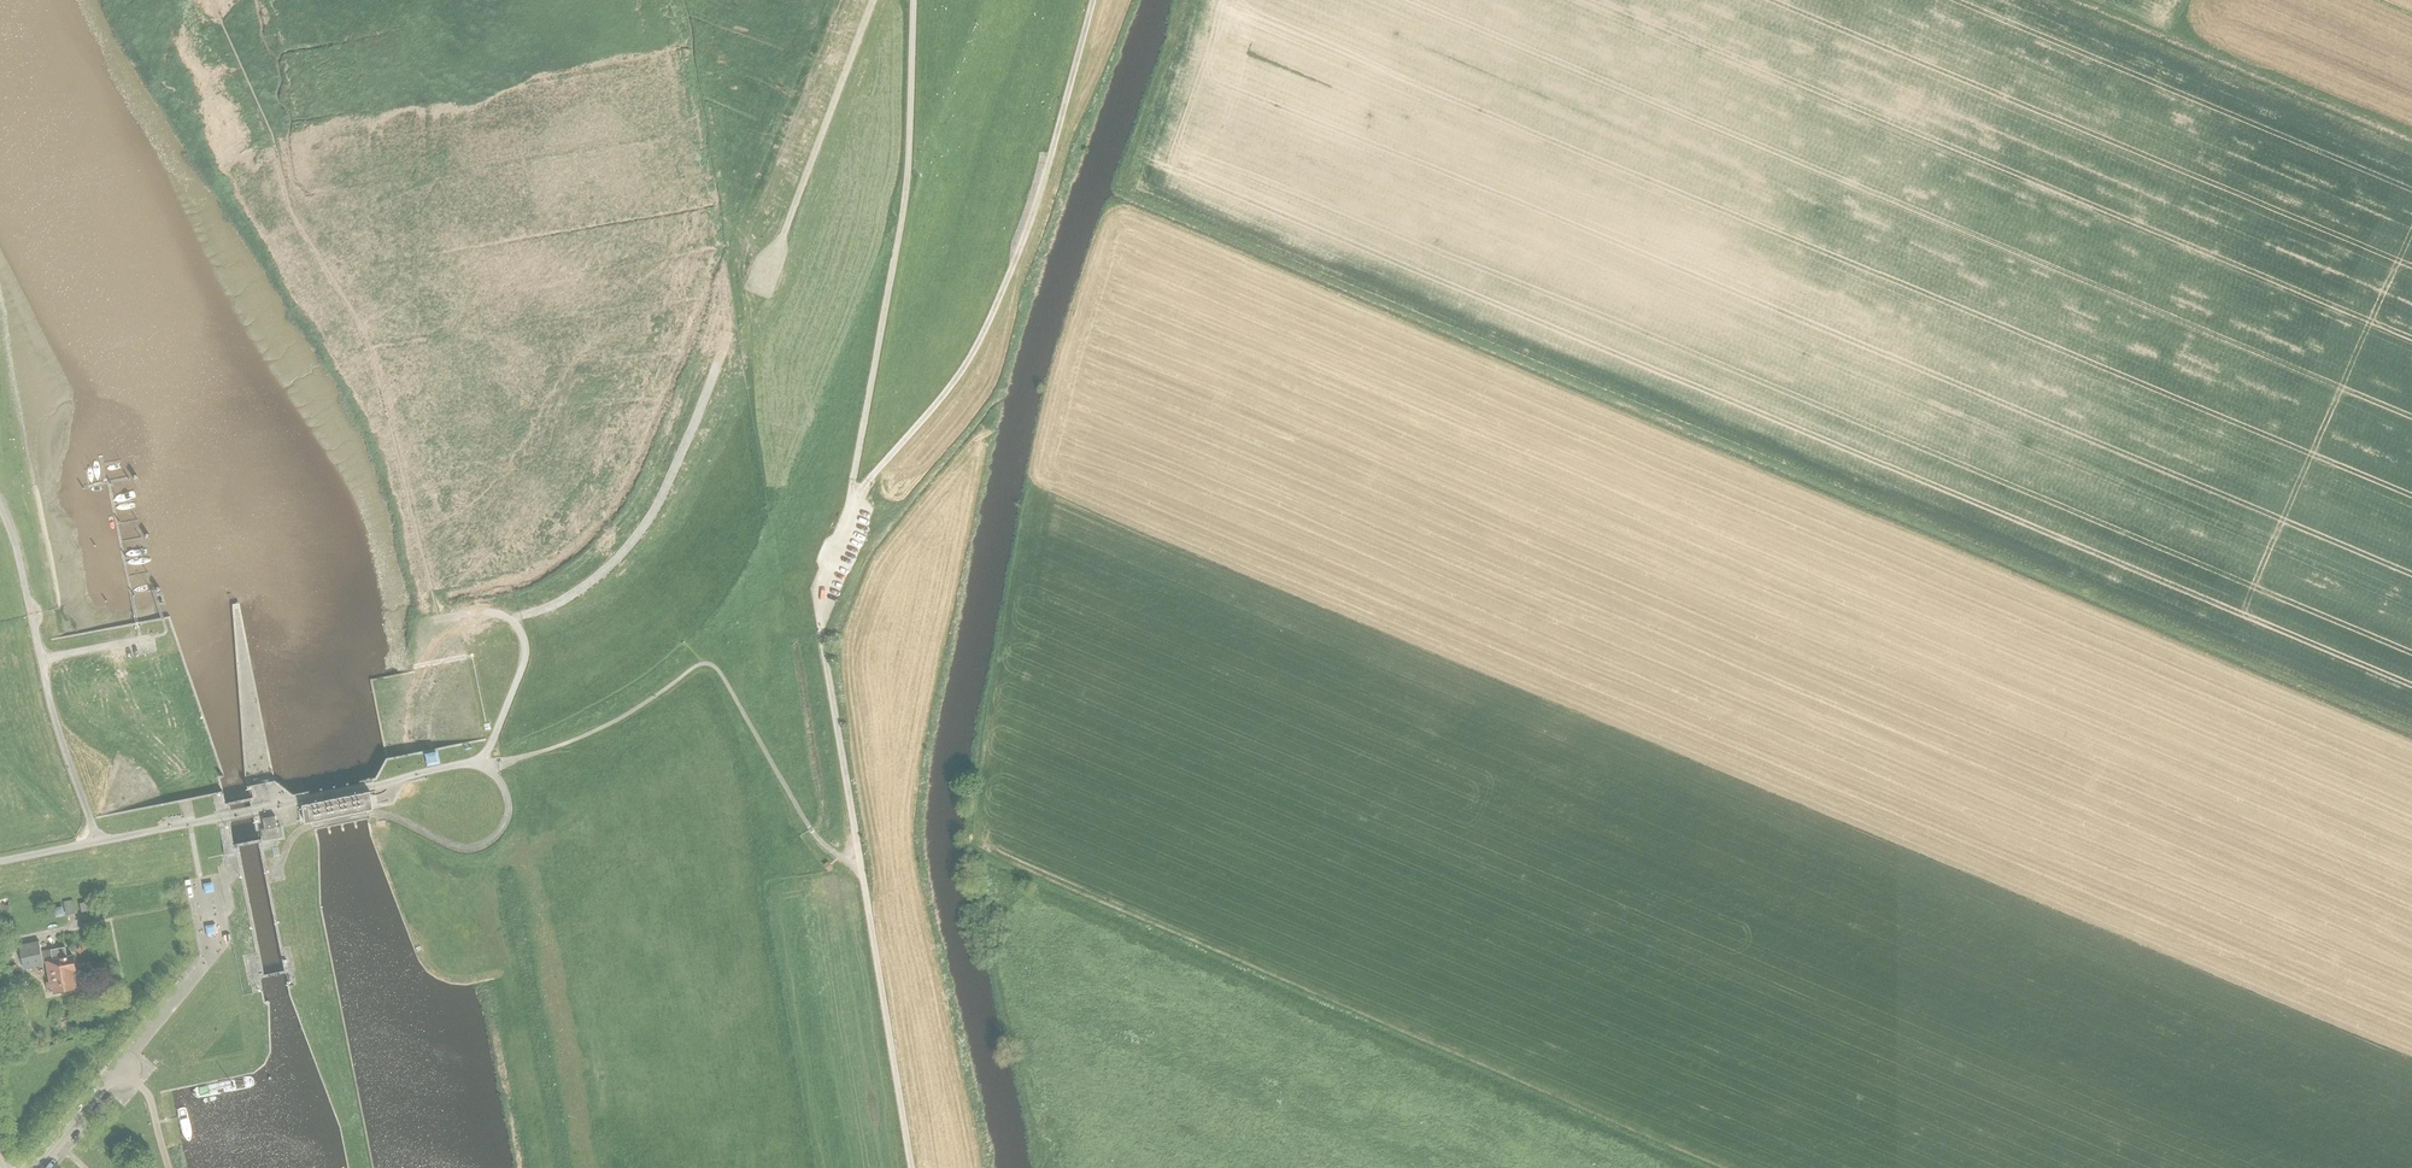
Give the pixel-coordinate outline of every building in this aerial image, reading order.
[(429,766),(441,764),(439,753),(427,755),(429,766)] [(277,829),(275,819),(263,821),(265,832),(262,833),(264,843),(282,839),(280,829),(277,829)] [(205,893),(213,892),(212,884),(204,886),(205,893)] [(72,899),(63,900),(65,915),(75,914),(72,899)] [(208,936),(216,935),(214,927),(206,928),(208,936)] [(44,953),(42,942),(20,946),(24,971),(43,967),(42,962),(47,961),(51,982),(47,983),(49,993),(55,992),(76,988),(74,973),(78,972),(75,957),(69,959),(67,948),(44,953)]
